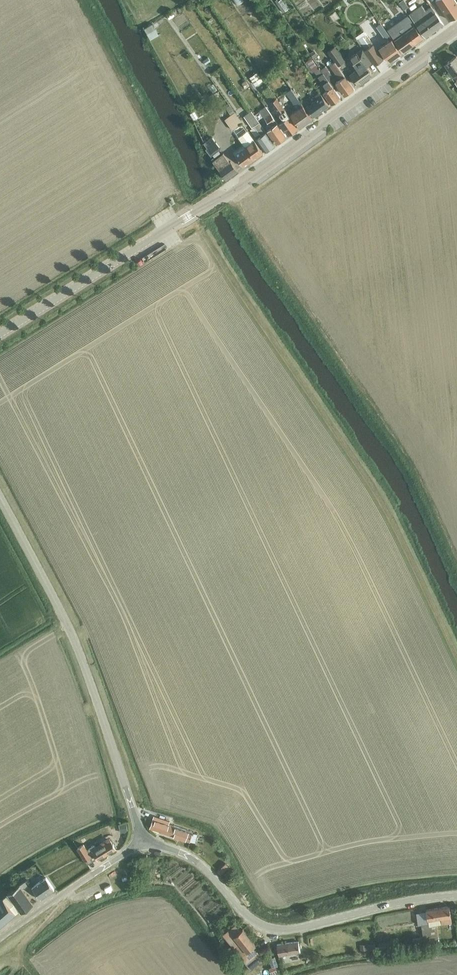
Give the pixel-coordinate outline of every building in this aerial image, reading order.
[(294,6),(290,0),(283,0),(289,9),(294,6)] [(399,2),(404,10),(409,6),(405,0),(402,0),(399,2)] [(443,10),(449,19),(455,16),(456,14),(456,2),(456,0),(436,0),(443,10)] [(422,5),(410,14),(418,25),(426,36),(444,23),(432,8),(431,6),(426,9),(422,5)] [(249,16),(255,27),(263,22),(257,11),(249,16)] [(409,16),(388,31),(394,39),(403,52),(417,42),(424,37),(415,25),(409,16)] [(152,23),(143,28),(146,33),(155,29),(152,23)] [(380,23),(376,26),(381,33),(385,38),(389,35),(385,30),(380,23)] [(364,48),(373,61),(375,65),(384,59),(374,44),(364,30),(355,36),(364,48)] [(390,62),(402,53),(392,39),(380,48),(390,62)] [(328,51),(335,61),(338,66),(345,61),(335,46),(328,51)] [(373,61),(364,48),(350,58),(359,69),(351,75),(358,85),(373,74),(367,65),(373,61)] [(456,56),(446,63),(450,69),(449,70),(453,75),(456,72),(456,57),(456,56)] [(319,67),(333,86),(337,83),(344,94),(354,87),(338,66),(335,61),(330,65),(340,79),(337,81),(326,66),(321,69),(320,66),(319,67)] [(341,97),(333,86),(319,67),(314,70),(328,89),(323,92),(332,103),(341,97)] [(255,85),(263,80),(257,72),(250,77),(255,85)] [(291,87),(285,91),(299,110),(292,115),(300,126),(312,117),(298,97),(291,87)] [(313,116),(329,105),(320,92),(311,98),(314,101),(307,106),(313,116)] [(277,97),(271,101),(284,119),(280,122),(288,134),(298,127),(277,97)] [(226,106),(231,114),(225,118),(233,129),(243,122),(229,104),(226,106)] [(277,142),(287,135),(266,106),(260,110),(264,115),(270,125),(272,123),(273,125),(268,129),(277,142)] [(266,150),(275,143),(251,110),(244,115),(247,119),(252,127),(255,125),(261,134),(256,138),(266,150)] [(238,137),(243,144),(233,151),(235,154),(243,166),(244,166),(263,152),(247,130),(238,137)] [(211,137),(203,143),(212,155),(220,148),(211,137)] [(226,179),(237,170),(231,161),(230,161),(223,152),(213,160),(226,179)] [(153,816),(149,827),(166,833),(190,841),(195,843),(198,835),(193,833),(193,832),(169,824),(170,821),(153,816)] [(109,839),(100,844),(102,847),(97,849),(95,845),(87,850),(83,844),(77,848),(84,860),(96,853),(99,857),(115,848),(111,841),(110,841),(109,839)] [(150,874),(142,875),(143,883),(151,882),(150,874)] [(34,885),(31,887),(40,900),(54,889),(46,877),(34,885)] [(8,893),(13,901),(19,910),(21,912),(33,904),(24,891),(29,887),(25,883),(21,886),(20,885),(8,893)] [(13,901),(8,905),(4,899),(0,902),(0,927),(19,910),(13,901)] [(423,937),(413,939),(414,945),(439,941),(438,934),(436,924),(451,921),(449,905),(425,909),(427,919),(428,919),(428,923),(421,924),(423,937)] [(236,951),(239,956),(245,963),(258,953),(253,947),(255,945),(243,928),(240,931),(236,925),(226,932),(231,938),(234,935),(242,946),(236,951)] [(278,955),(300,951),(298,940),(276,944),(278,955)] [(379,950),(389,948),(388,941),(378,943),(379,950)] [(275,966),(269,968),(272,974),(278,972),(275,966)]
